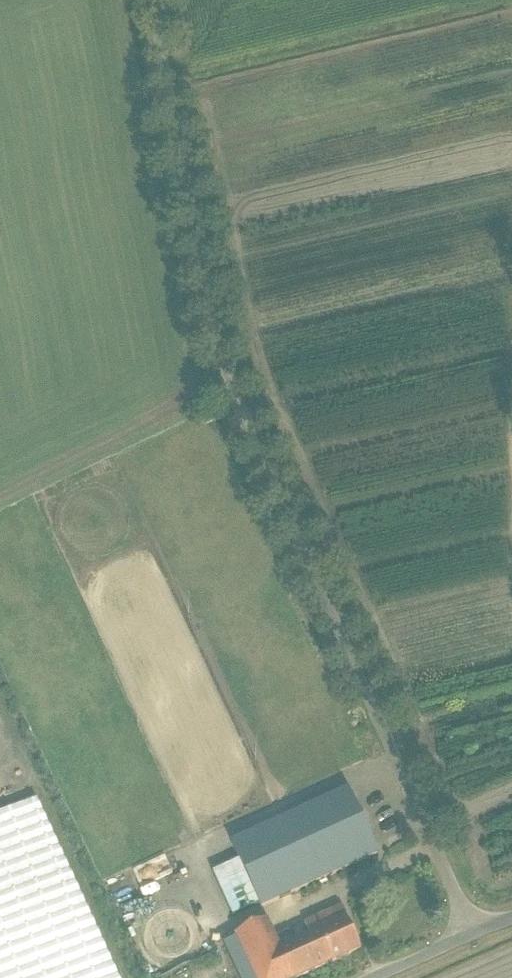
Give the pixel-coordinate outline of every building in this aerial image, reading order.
[(232,916),(260,903),(261,907),(378,854),(348,788),(231,841),(239,860),(212,871),(232,916)] [(37,800),(0,813),(0,977),(119,977),(37,800)] [(310,935),(280,949),(267,920),(236,935),(237,938),(225,944),(241,977),(297,977),(361,949),(341,907),(305,923),(310,935)]
